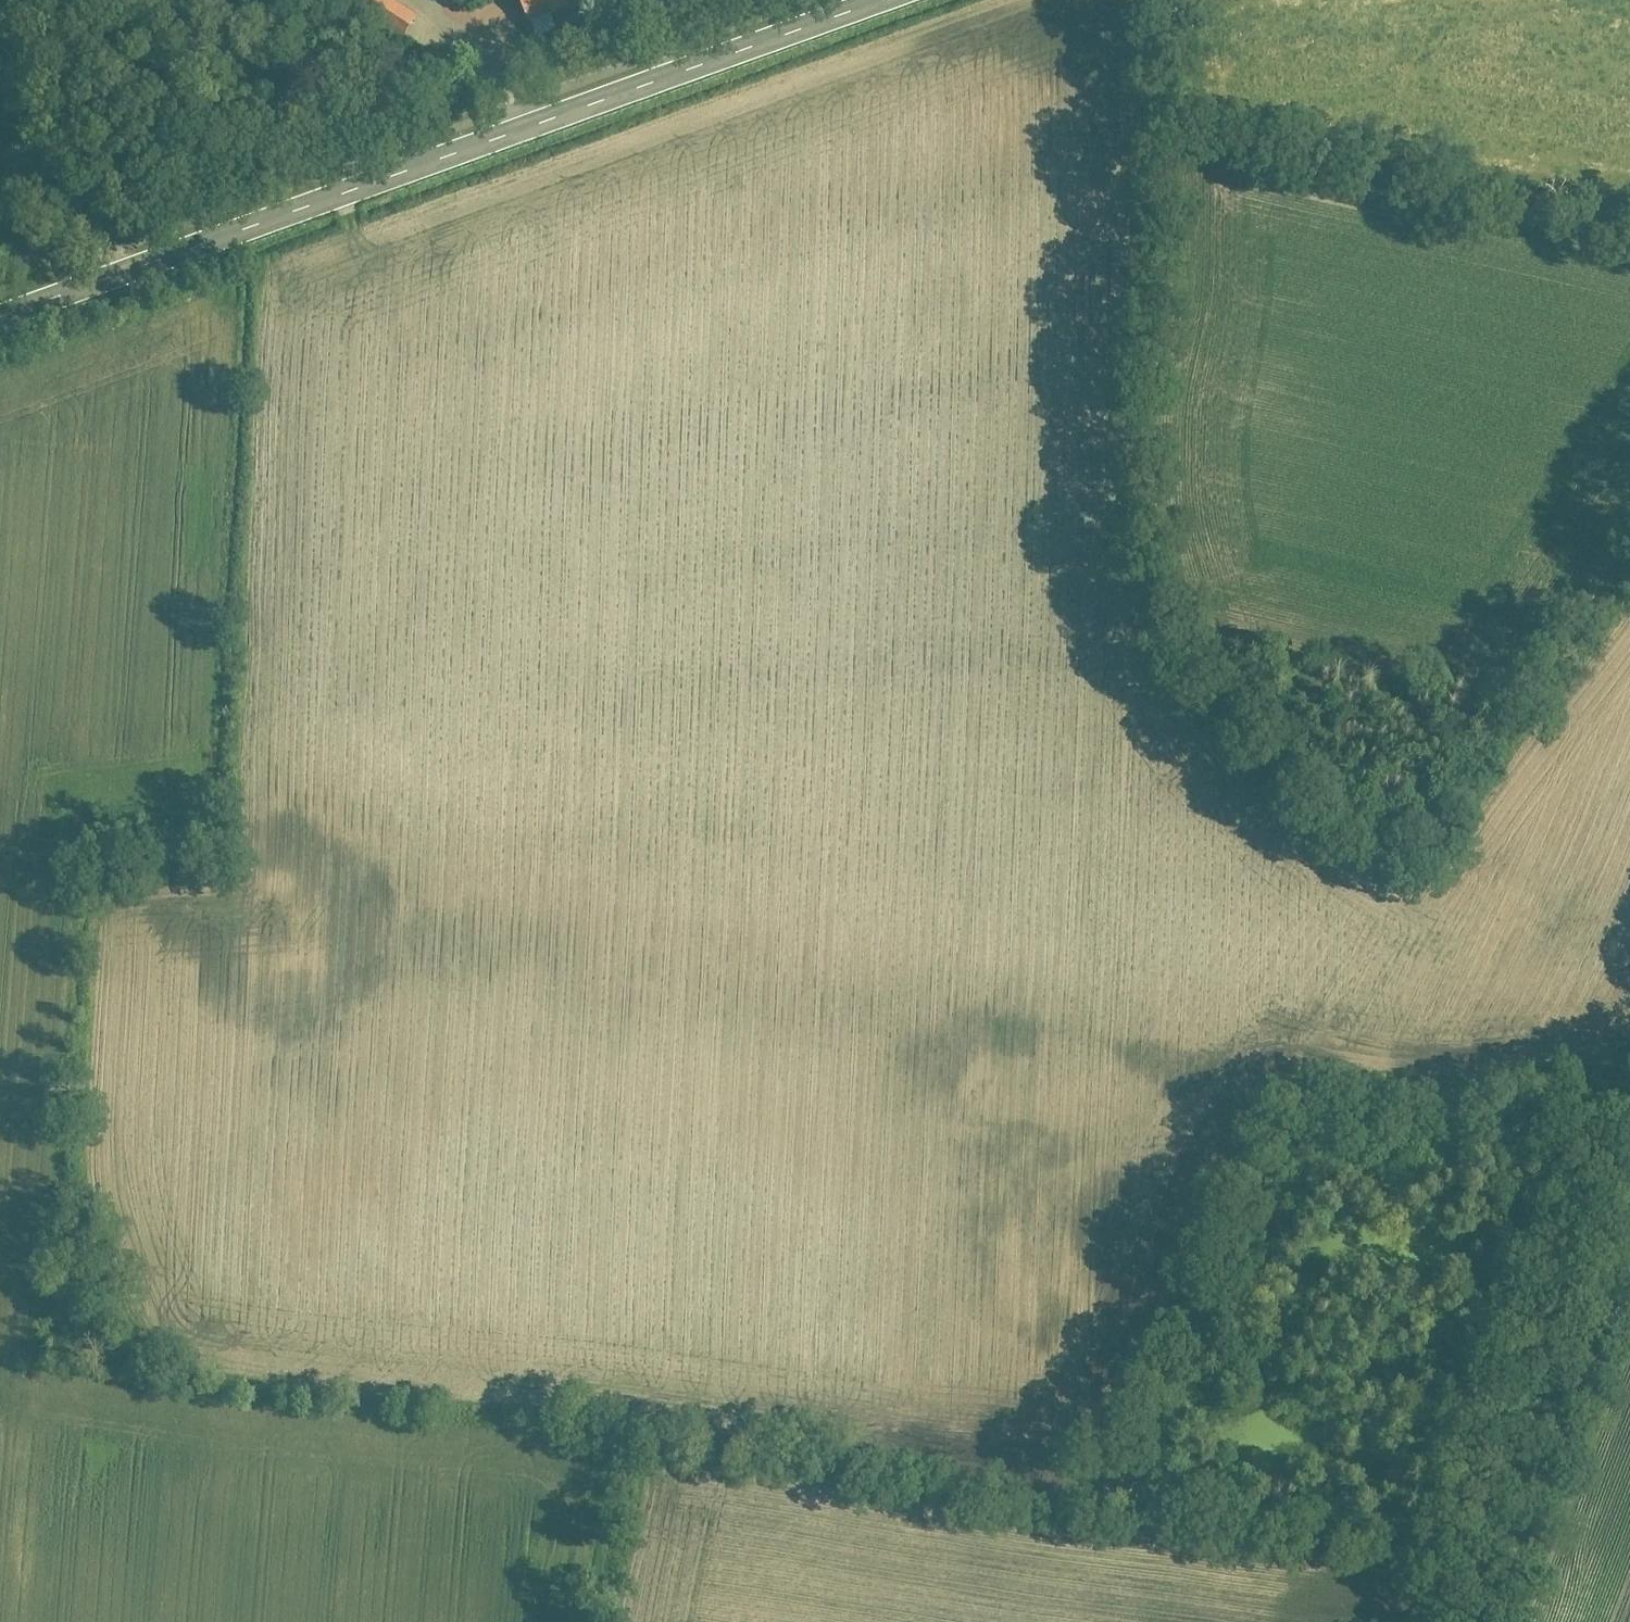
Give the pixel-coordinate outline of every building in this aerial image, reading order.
[(380,0),(376,0),(363,21),(405,48),(419,24),(380,0)] [(534,31),(588,7),(585,0),(520,0),(534,31)]
